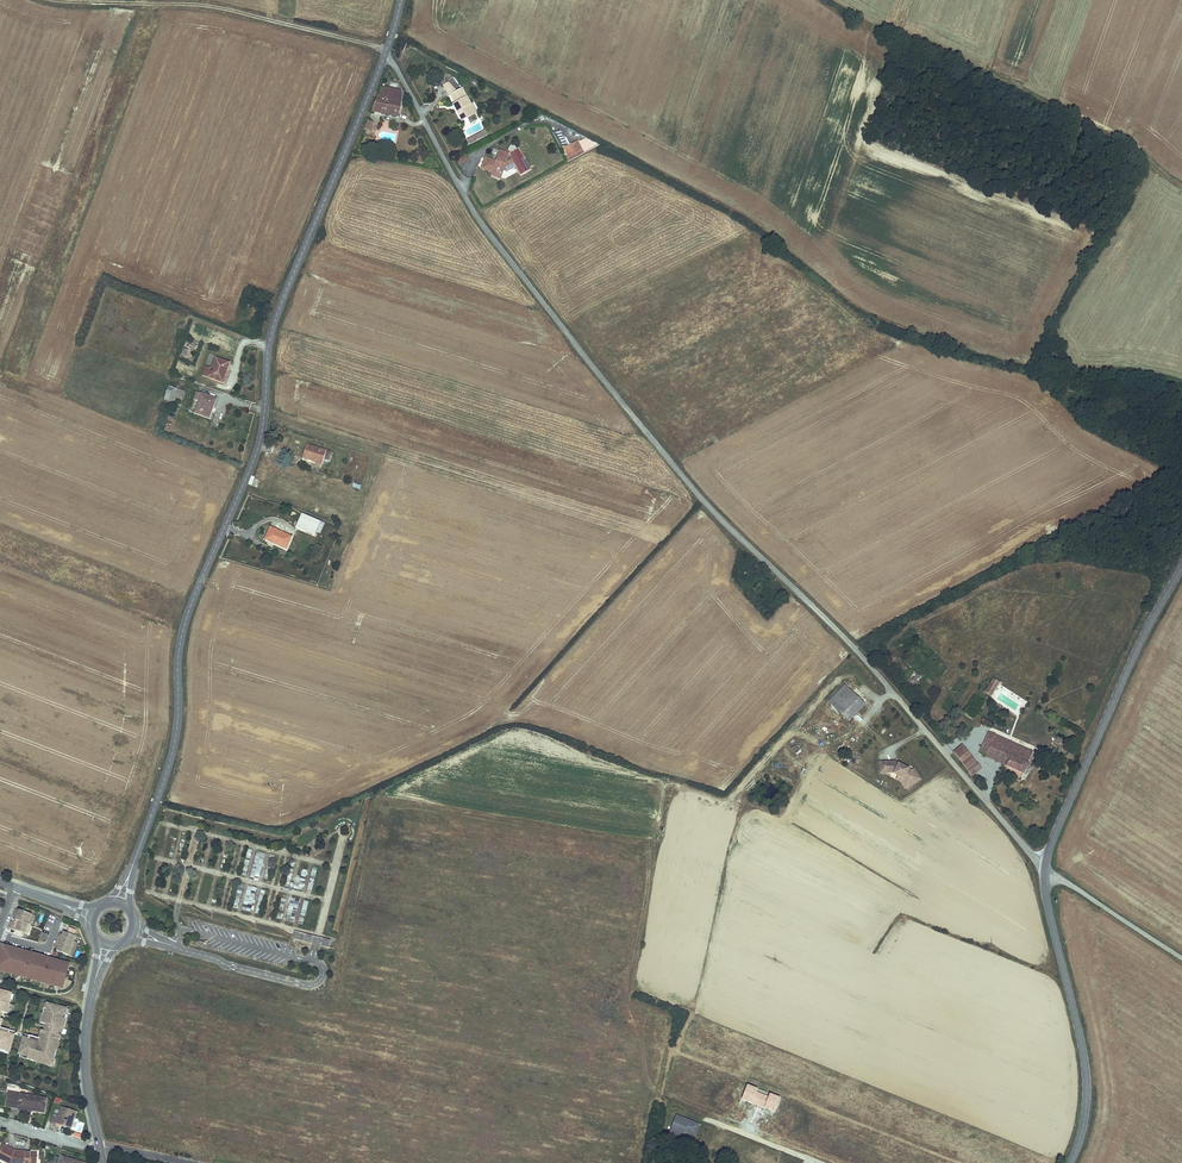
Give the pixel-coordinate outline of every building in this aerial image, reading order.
[(473,103),(471,103),(462,88),(455,91),(450,82),(444,85),(447,90),(450,95),(455,104),(457,108),(456,109),(460,117),(462,120),(469,116),(475,113),(478,111),(473,103)] [(400,91),(381,87),(372,112),(399,118),(403,96),(400,91)] [(483,130),(466,139),(468,143),(486,134),(483,130)] [(568,162),(600,145),(595,143),(586,139),(570,147),(561,131),(556,131),(569,156),(566,158),(568,162)] [(530,169),(518,148),(515,150),(514,147),(513,147),(512,146),(510,146),(509,147),(508,148),(508,149),(508,150),(508,151),(509,153),(508,153),(509,154),(508,156),(514,167),(519,176),(530,169)] [(508,153),(500,151),(496,162),(485,158),(482,168),(493,172),(492,175),(500,177),(501,174),(501,175),(503,170),(508,156),(509,154),(508,153)] [(465,155),(455,160),(458,166),(468,160),(465,155)] [(514,167),(508,156),(503,170),(506,171),(514,167)] [(225,374),(229,363),(215,358),(211,369),(206,367),(203,375),(221,381),(224,373),(225,374)] [(182,399),(185,391),(174,387),(169,401),(173,402),(176,396),(182,399)] [(212,409),(216,399),(197,392),(194,400),(199,402),(195,413),(207,417),(211,409),(212,409)] [(307,445),(303,458),(323,464),(327,451),(307,445)] [(324,523),(302,514),(296,528),(314,536),(316,531),(320,533),(324,523)] [(292,537),(270,527),(265,540),(287,550),(292,537)] [(911,679),(915,682),(919,676),(915,673),(911,679)] [(992,683),(986,691),(992,695),(997,687),(992,683)] [(865,705),(845,686),(830,703),(850,721),(865,705)] [(885,701),(884,707),(891,709),(892,702),(885,701)] [(989,733),(979,754),(1023,774),(1033,752),(1015,744),(989,733)] [(977,762),(964,745),(961,747),(954,752),(961,762),(967,769),(977,762)] [(1041,761),(1038,767),(1049,772),(1051,766),(1041,761)] [(908,771),(909,769),(899,764),(895,762),(886,762),(886,773),(892,773),(899,776),(905,779),(910,787),(921,780),(915,769),(913,771),(911,773),(908,771)] [(972,776),(982,769),(977,762),(967,769),(972,776)] [(905,779),(899,776),(897,779),(902,782),(907,789),(910,787),(905,779)] [(259,915),(266,890),(260,888),(253,913),(259,915)] [(302,922),(309,901),(305,900),(298,921),(302,922)] [(27,924),(30,916),(34,918),(34,915),(16,909),(15,913),(18,915),(17,917),(16,920),(27,924)] [(25,932),(28,924),(27,924),(16,920),(15,919),(14,922),(13,925),(11,924),(9,928),(27,935),(28,933),(25,932)] [(58,936),(57,940),(75,947),(76,945),(73,944),(74,941),(75,936),(64,932),(63,935),(62,938),(58,936)] [(328,947),(330,941),(312,937),(311,942),(328,947)] [(68,955),(71,948),(75,949),(75,947),(57,940),(56,945),(59,946),(58,948),(57,951),(61,953),(68,955)] [(0,962),(0,968),(28,975),(33,956),(4,947),(0,962)] [(42,968),(42,967),(43,965),(43,963),(42,960),(40,959),(41,958),(37,957),(35,963),(35,965),(34,966),(34,968),(34,970),(34,972),(33,973),(33,975),(34,976),(34,977),(35,977),(36,977),(37,977),(38,977),(38,976),(39,975),(40,973),(41,972),(41,970),(42,968)] [(69,966),(48,960),(42,980),(63,986),(69,966)] [(2,1019),(4,1013),(7,1014),(9,1009),(8,1009),(9,1005),(10,1005),(11,1000),(10,999),(11,994),(0,991),(0,1026),(2,1019)] [(54,1063),(60,1039),(57,1038),(58,1035),(59,1032),(60,1032),(61,1029),(63,1029),(67,1015),(65,1015),(67,1009),(48,1004),(46,1010),(45,1009),(43,1014),(44,1014),(43,1018),(42,1018),(41,1023),(44,1024),(43,1030),(40,1039),(38,1038),(25,1034),(19,1054),(28,1056),(32,1057),(31,1060),(49,1065),(50,1062),(54,1063)] [(1,1049),(10,1051),(15,1032),(2,1028),(0,1028),(0,1048),(1,1049)] [(44,1113),(46,1099),(9,1092),(7,1106),(19,1108),(19,1110),(31,1112),(33,1111),(44,1113)] [(51,1124),(56,1125),(57,1123),(71,1128),(77,1112),(62,1107),(58,1119),(53,1117),(51,1124)] [(677,1116),(671,1131),(675,1132),(679,1131),(681,1135),(686,1132),(696,1135),(700,1125),(690,1121),(689,1123),(687,1122),(687,1120),(677,1116)] [(37,1155),(26,1155),(26,1153),(26,1151),(16,1151),(4,1145),(0,1152),(0,1159),(8,1162),(11,1158),(12,1158),(15,1158),(15,1162),(37,1162),(37,1155)]
